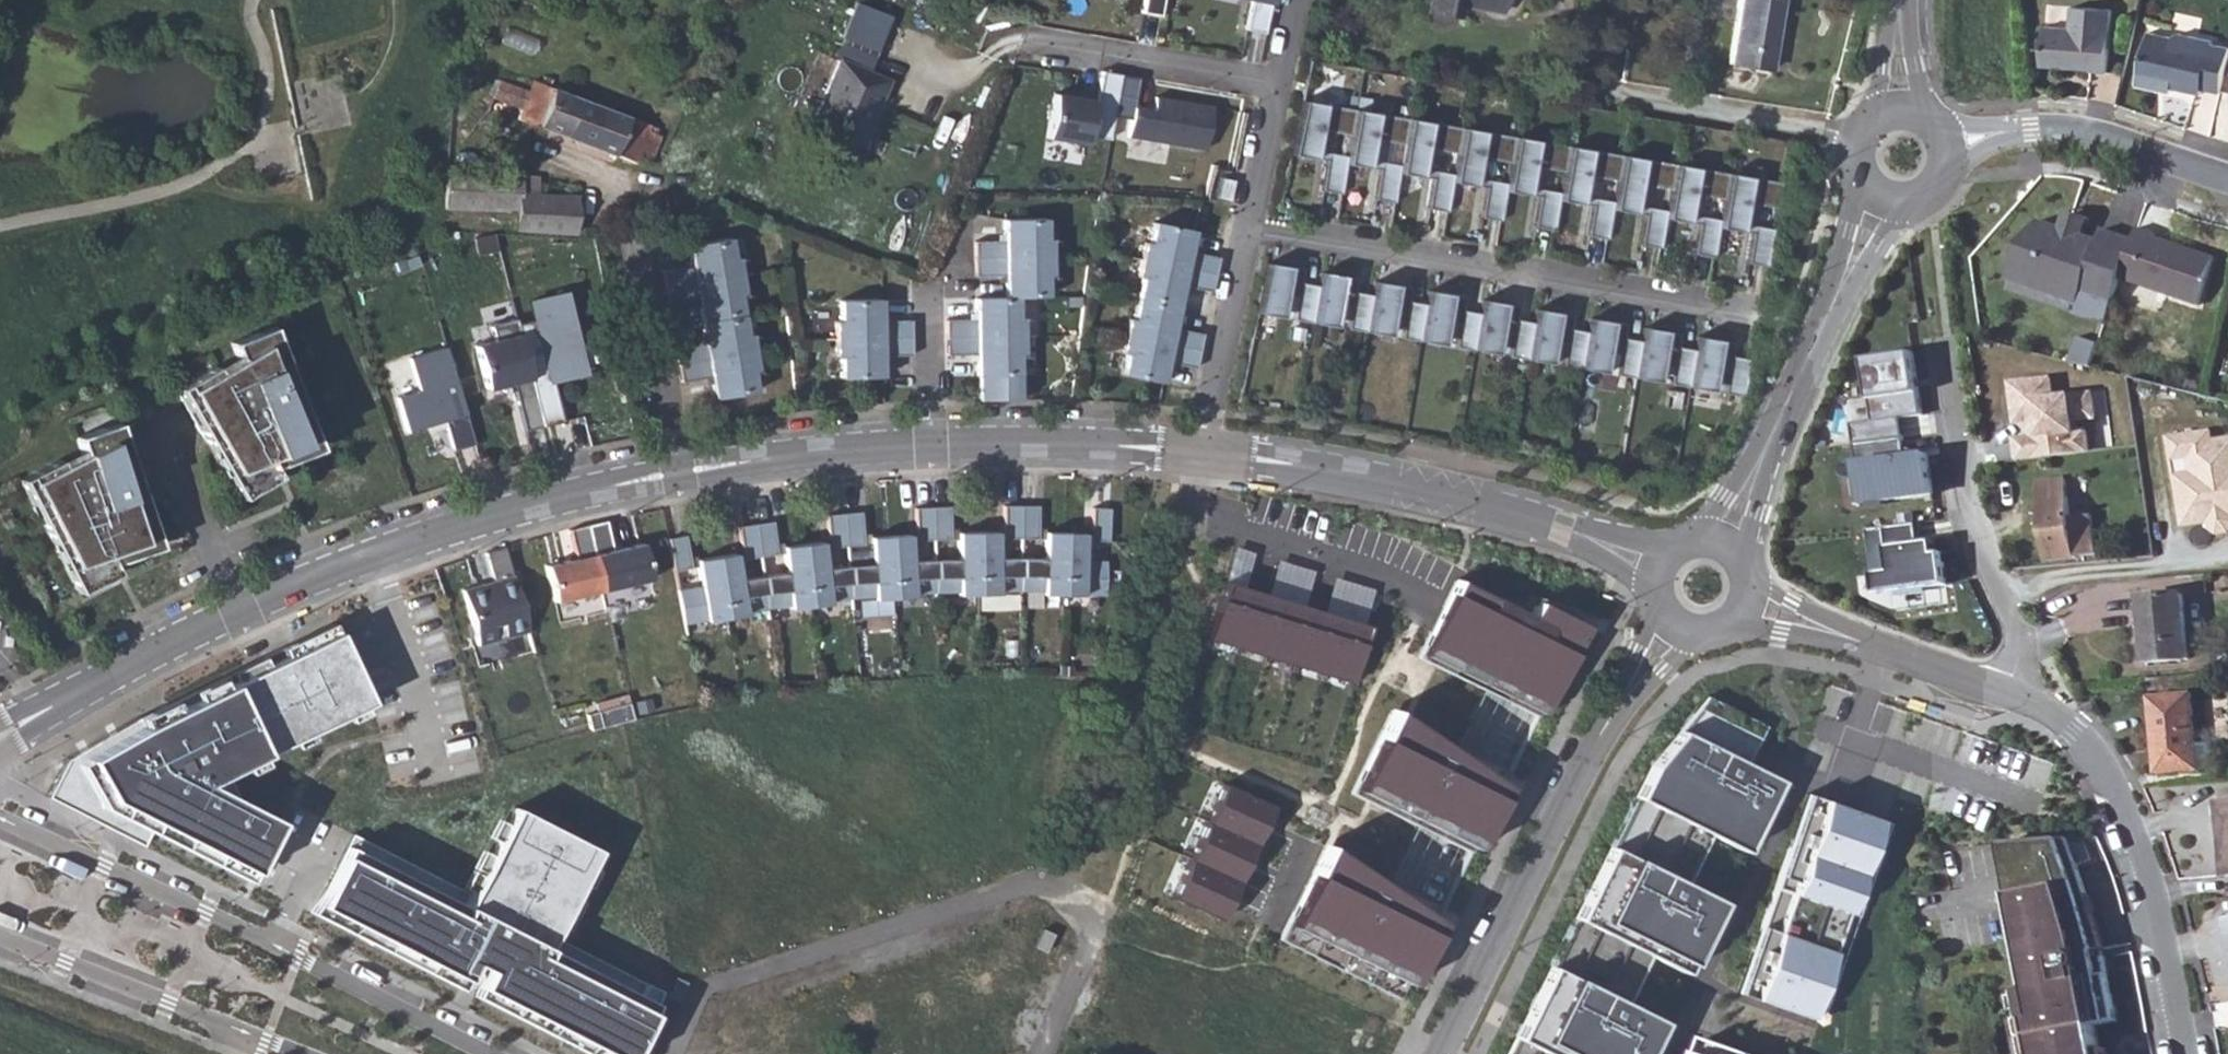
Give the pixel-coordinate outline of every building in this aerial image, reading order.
[(1160,16),(1163,0),(1143,0),(1141,13),(1160,16)] [(1264,33),(1271,0),(1252,0),(1246,29),(1264,33)] [(1432,4),(1459,8),(1460,1),(1502,8),(1503,0),(1432,0),(1432,4)] [(1726,60),(1765,66),(1774,0),(1735,0),(1726,60)] [(2046,27),(2045,66),(2067,68),(2067,64),(2088,66),(2091,69),(2107,70),(2112,9),(2072,6),(2071,28),(2046,27)] [(864,8),(856,25),(887,37),(894,20),(864,8)] [(2219,92),(2227,55),(2227,46),(2212,42),(2213,40),(2180,32),(2173,36),(2149,30),(2137,83),(2154,86),(2159,80),(2165,81),(2164,84),(2172,86),(2200,93),(2201,88),(2219,92)] [(839,57),(814,118),(865,139),(890,78),(839,57)] [(1120,74),(1101,71),(1096,101),(1053,93),(1046,138),(1086,145),(1087,136),(1109,139),(1112,116),(1120,74)] [(1139,77),(1120,74),(1112,116),(1130,119),(1127,137),(1206,150),(1213,107),(1155,97),(1153,110),(1134,107),(1139,77)] [(500,79),(492,95),(521,107),(517,116),(635,161),(638,155),(649,159),(662,133),(656,130),(658,126),(536,79),(530,90),(500,79)] [(2159,80),(2154,86),(2170,90),(2172,86),(2164,84),(2165,81),(2159,80)] [(1777,207),(1780,183),(1694,168),(1636,158),(1301,100),(1290,155),(1315,159),(1316,150),(1319,130),(1350,135),(1346,156),(1326,152),(1325,161),(1320,190),(1340,193),(1345,164),(1367,168),(1369,160),(1373,139),(1403,144),(1399,165),(1379,162),(1378,170),(1374,199),(1393,202),(1398,173),(1420,177),(1422,169),(1426,147),(1456,153),(1453,174),(1433,171),(1432,179),(1427,208),(1447,211),(1451,182),(1474,186),(1476,177),(1480,156),(1509,162),(1506,183),(1486,179),(1485,188),(1480,217),(1500,220),(1505,190),(1526,195),(1528,187),(1532,165),(1563,171),(1559,192),(1540,189),(1538,197),(1533,226),(1553,230),(1558,200),(1581,204),(1582,195),(1586,174),(1616,179),(1613,201),(1593,197),(1591,206),(1587,235),(1606,239),(1611,209),(1634,214),(1635,205),(1639,184),(1670,189),(1666,210),(1646,207),(1645,215),(1641,245),(1660,248),(1665,218),(1688,223),(1689,214),(1693,193),(1723,199),(1719,220),(1699,216),(1698,224),(1694,254),(1713,257),(1718,228),(1740,231),(1742,224),(1745,202),(1777,207)] [(1316,150),(1315,159),(1325,161),(1326,152),(1316,150)] [(1369,160),(1367,168),(1378,170),(1379,162),(1369,160)] [(1422,169),(1420,177),(1432,179),(1433,171),(1422,169)] [(447,175),(446,179),(446,207),(484,207),(516,210),(516,227),(575,231),(577,195),(520,192),(521,175),(483,170),(483,174),(447,175)] [(1476,177),(1474,186),(1485,188),(1486,179),(1476,177)] [(1221,178),(1217,198),(1228,200),(1232,180),(1221,178)] [(1528,187),(1526,195),(1538,197),(1540,189),(1528,187)] [(1582,195),(1581,204),(1591,206),(1593,197),(1582,195)] [(1645,215),(1646,207),(1635,205),(1634,214),(1645,215)] [(2067,210),(2061,227),(2064,228),(2068,214),(2085,220),(2080,233),(2083,234),(2089,218),(2067,210)] [(1689,214),(1688,223),(1698,224),(1699,216),(1689,214)] [(2119,279),(2133,240),(2102,229),(2098,240),(2083,234),(2080,233),(2085,220),(2068,214),(2064,228),(2061,227),(2040,220),(2017,246),(2009,268),(2030,275),(2037,290),(2065,300),(2080,292),(2111,303),(2119,279)] [(973,241),(974,258),(1051,257),(1051,239),(1046,239),(1045,217),(1003,219),(1004,240),(973,241)] [(1215,274),(1218,256),(1188,250),(1193,229),(1152,220),(1147,241),(1142,240),(1139,258),(1215,274)] [(1742,224),(1740,231),(1752,233),(1753,226),(1742,224)] [(1747,263),(1766,266),(1772,229),(1753,226),(1752,233),(1747,263)] [(2155,233),(2138,227),(2133,240),(2119,279),(2197,305),(2214,257),(2182,246),(2180,252),(2152,242),(2154,237),(2155,233)] [(691,265),(662,270),(665,288),(741,275),(737,256),(733,257),(729,237),(688,243),(691,265)] [(2182,246),(2154,237),(2152,242),(2180,252),(2182,246)] [(1051,257),(974,258),(975,276),(1004,275),(1005,297),(1016,297),(1047,296),(1046,275),(1051,274),(1051,257)] [(1215,274),(1139,258),(1135,275),(1140,276),(1136,298),(1177,306),(1182,285),(1211,291),(1214,276),(1215,274)] [(1267,263),(1257,313),(1280,318),(1284,295),(1297,297),(1293,320),(1334,327),(1338,304),(1351,306),(1347,329),(1389,336),(1392,313),(1405,315),(1401,338),(1442,345),(1446,323),(1459,325),(1455,347),(1496,354),(1500,332),(1512,334),(1508,357),(1550,364),(1554,341),(1566,343),(1562,366),(1604,372),(1608,350),(1620,352),(1616,375),(1658,382),(1661,359),(1674,361),(1671,384),(1711,391),(1714,368),(1728,370),(1725,393),(1744,396),(1750,360),(1731,356),(1733,343),(1697,336),(1695,350),(1677,347),(1679,334),(1643,327),(1641,341),(1623,338),(1625,324),(1589,318),(1587,331),(1570,329),(1572,316),(1536,309),(1533,323),(1515,319),(1518,306),(1482,299),(1480,313),(1462,310),(1464,297),(1428,291),(1425,304),(1408,301),(1410,288),(1374,281),(1372,294),(1354,292),(1356,279),(1320,273),(1318,286),(1300,283),(1302,270),(1267,263)] [(2009,268),(2006,279),(2037,290),(2030,275),(2009,268)] [(741,275),(665,288),(667,304),(697,299),(701,321),(742,314),(739,293),(744,292),(741,275)] [(2080,292),(2065,300),(2076,303),(2080,292)] [(533,321),(517,325),(542,426),(563,421),(552,379),(584,372),(564,293),(528,302),(533,321)] [(1016,297),(1005,297),(975,298),(975,318),(945,318),(945,337),(1022,335),(1022,317),(1017,317),(1016,297)] [(1177,306),(1136,298),(1132,318),(1127,317),(1123,335),(1169,345),(1172,327),(1202,333),(1207,312),(1177,306)] [(834,339),(911,337),(911,320),(880,321),(880,299),(838,300),(838,321),(833,321),(834,339)] [(742,314),(701,321),(704,343),(675,348),(678,365),(707,360),(754,351),(750,334),(746,334),(742,314)] [(525,431),(542,426),(517,325),(516,319),(491,325),(494,340),(475,345),(486,390),(502,385),(514,389),(525,431)] [(273,326),(256,332),(261,344),(275,338),(278,337),(273,326)] [(2074,356),(2094,360),(2099,334),(2079,330),(2074,356)] [(214,366),(175,388),(211,449),(218,445),(224,456),(218,461),(239,499),(277,477),(272,467),(305,454),(302,446),(316,441),(275,338),(261,344),(256,332),(230,342),(236,359),(240,368),(221,380),(216,371),(214,366)] [(1022,335),(945,337),(946,354),(976,354),(976,398),(1019,396),(1018,353),(1023,354),(1022,335)] [(1169,345),(1123,335),(1119,351),(1124,352),(1120,373),(1161,382),(1166,360),(1195,366),(1198,351),(1169,345)] [(911,337),(834,339),(835,357),(839,357),(840,378),(882,377),(882,355),(911,355),(911,337)] [(474,444),(446,347),(409,358),(419,391),(397,397),(407,431),(444,421),(453,451),(474,444)] [(707,360),(678,365),(681,382),(710,377),(714,398),(756,390),(752,370),(757,369),(754,351),(707,360)] [(1857,444),(1904,437),(1901,419),(1923,415),(1913,353),(1867,360),(1875,421),(1854,424),(1857,444)] [(236,359),(216,371),(221,380),(240,368),(236,359)] [(2053,380),(2014,385),(2018,424),(2032,423),(2038,422),(2040,438),(2034,438),(2017,440),(2020,462),(2090,453),(2087,432),(2076,433),(2075,422),(2092,420),(2096,415),(2094,400),(2089,396),(2055,400),(2053,380)] [(119,422),(102,427),(106,440),(121,434),(123,434),(119,422)] [(57,554),(77,593),(116,573),(111,563),(145,551),(142,544),(156,539),(121,434),(106,440),(102,427),(76,437),(81,453),(84,463),(66,473),(61,464),(58,459),(18,479),(33,508),(40,504),(46,514),(38,518),(51,542),(58,538),(64,550),(57,554)] [(2214,444),(2213,434),(2171,440),(2174,462),(2191,460),(2193,475),(2176,477),(2180,509),(2198,507),(2200,525),(2207,524),(2208,529),(2216,536),(2227,534),(2227,442),(2214,444)] [(1863,503),(1933,493),(1928,453),(1907,456),(1904,437),(1857,444),(1863,503)] [(302,446),(305,454),(319,448),(316,441),(302,446)] [(218,445),(211,449),(218,461),(224,456),(218,445)] [(81,453),(61,464),(66,473),(84,463),(81,453)] [(2191,460),(2174,462),(2176,477),(2193,475),(2191,460)] [(2096,556),(2091,516),(2071,519),(2066,479),(2040,482),(2049,561),(2096,556)] [(40,504),(33,508),(31,509),(35,519),(38,518),(46,514),(40,504)] [(1036,538),(1037,506),(1003,505),(1002,538),(1036,538)] [(950,539),(949,507),(914,508),(915,541),(950,539)] [(2198,507),(2180,509),(2182,527),(2200,525),(2198,507)] [(1109,508),(1091,508),(1090,541),(1107,542),(1109,508)] [(860,512),(826,515),(828,548),(863,544),(860,512)] [(587,524),(602,590),(650,579),(642,544),(612,550),(606,521),(587,524)] [(772,521),(738,527),(742,559),(777,554),(772,521)] [(1934,542),(1920,544),(1918,524),(1869,530),(1878,595),(1941,588),(1934,542)] [(602,590),(586,525),(569,529),(576,559),(546,565),(554,601),(602,590)] [(696,560),(701,587),(677,591),(684,624),(706,619),(706,621),(745,614),(744,611),(786,605),(786,608),(828,602),(828,599),(873,595),(874,599),(912,595),(912,592),(958,591),(958,594),(997,593),(997,590),(1042,590),(1042,593),(1081,596),(1081,595),(1104,596),(1105,562),(1082,561),(1083,534),(1044,533),(1043,560),(1019,558),(996,558),(995,532),(957,533),(957,559),(933,560),(910,561),(908,535),(870,537),(871,564),(848,567),(824,569),(821,542),(783,547),(786,573),(762,576),(739,579),(734,553),(696,560)] [(684,535),(667,538),(673,571),(691,567),(684,535)] [(58,538),(51,542),(57,554),(64,550),(58,538)] [(159,546),(156,539),(142,544),(145,551),(159,546)] [(528,631),(503,547),(485,552),(493,580),(462,590),(478,646),(528,631)] [(1454,581),(1421,650),(1541,711),(1585,626),(1532,602),(1521,616),(1454,581)] [(1222,584),(1206,643),(1351,687),(1373,629),(1222,584)] [(2183,594),(2141,597),(2147,663),(2189,658),(2183,594)] [(376,701),(338,624),(227,676),(70,757),(49,798),(146,847),(154,832),(249,881),(284,820),(207,784),(376,701)] [(2189,694),(2150,698),(2157,772),(2210,767),(2208,742),(2194,743),(2189,694)] [(1650,762),(1505,1053),(1642,1053),(1660,1019),(1626,1004),(1649,955),(1684,971),(1719,901),(1684,883),(1709,832),(1742,849),(1778,780),(1745,764),(1764,724),(1705,695),(1678,731),(1650,762)] [(597,711),(601,727),(633,719),(629,703),(597,711)] [(1373,744),(1352,790),(1476,845),(1503,791),(1391,715),(1379,746),(1373,744)] [(1222,785),(1172,899),(1220,923),(1271,808),(1222,785)] [(1739,991),(1820,1020),(1890,823),(1808,794),(1739,991)] [(2223,838),(2227,838),(2227,801),(2219,802),(2223,838)] [(352,834),(314,911),(466,987),(479,962),(493,970),(480,994),(597,1053),(638,1053),(667,992),(558,939),(602,849),(518,808),(474,894),(352,834)] [(2010,842),(2017,874),(2008,876),(2014,903),(2022,945),(2031,991),(2016,993),(2016,995),(2017,1009),(2018,1022),(2020,1041),(2021,1053),(2101,1053),(2100,1050),(2095,1025),(2118,1021),(2104,950),(2106,950),(2089,893),(2070,838),(2010,842)] [(2084,841),(2073,841),(2080,860),(2092,860),(2084,841)] [(2017,874),(2010,842),(2001,843),(2008,876),(2017,874)] [(1322,854),(1286,922),(1409,982),(1435,927),(1322,854)] [(2022,945),(2014,903),(2005,905),(2014,946),(2022,945)] [(2017,1009),(2016,995),(2008,996),(2009,1010),(2017,1009)] [(2020,1041),(2018,1022),(2010,1023),(2012,1042),(2020,1041)] [(1701,1053),(1749,1053),(1706,1039),(1701,1053)]
